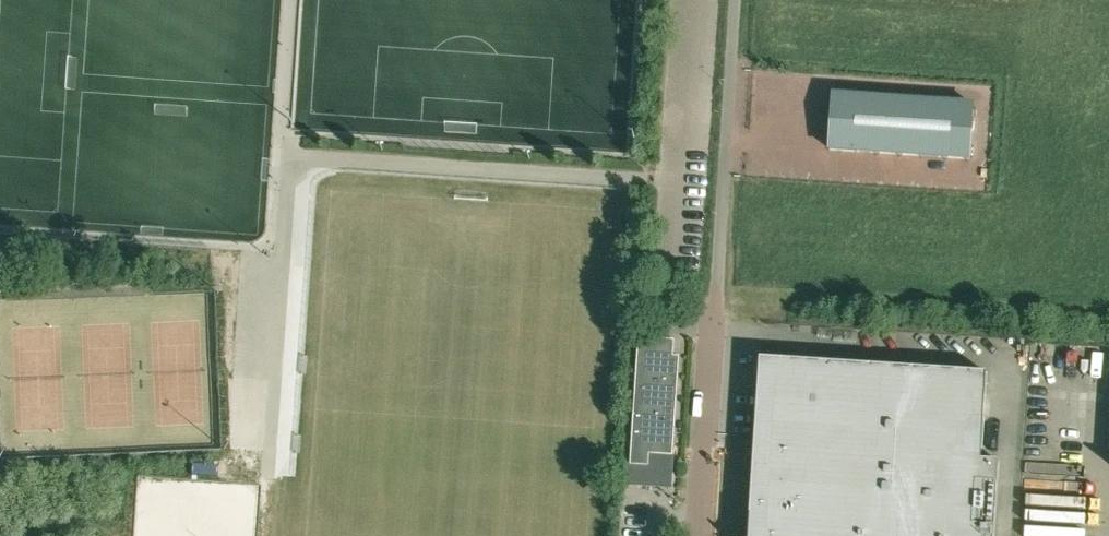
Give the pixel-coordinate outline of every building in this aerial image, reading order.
[(974,101),(833,92),(829,152),(970,160),(974,101)] [(673,454),(679,355),(673,355),(674,339),(639,336),(630,463),(649,465),(649,453),(673,454)] [(999,461),(981,460),(987,372),(760,358),(749,535),(994,535),(999,461)]
